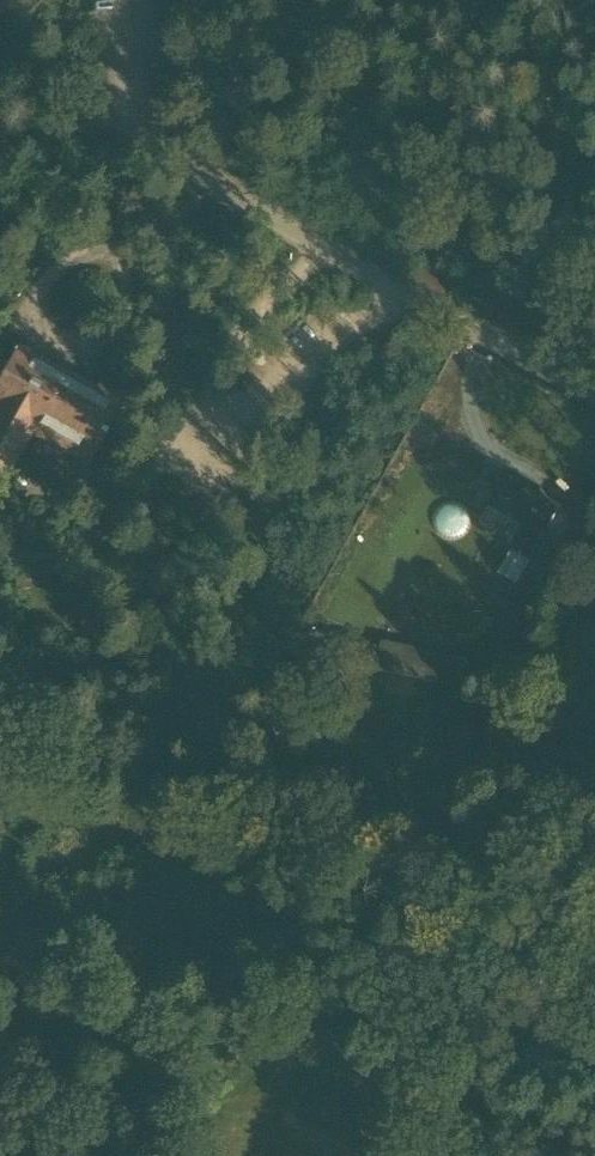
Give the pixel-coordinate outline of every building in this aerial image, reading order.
[(19,350),(0,383),(0,487),(34,428),(87,459),(100,437),(103,439),(126,398),(100,383),(94,394),(19,350)] [(559,509),(507,479),(492,506),(526,525),(512,549),(530,559),(544,534),(545,534),(559,509)] [(437,522),(462,532),(470,513),(445,503),(437,522)] [(471,667),(384,650),(380,672),(466,689),(471,667)] [(315,1147),(284,1152),(283,1152),(281,1155),(332,1155),(315,1147)]
